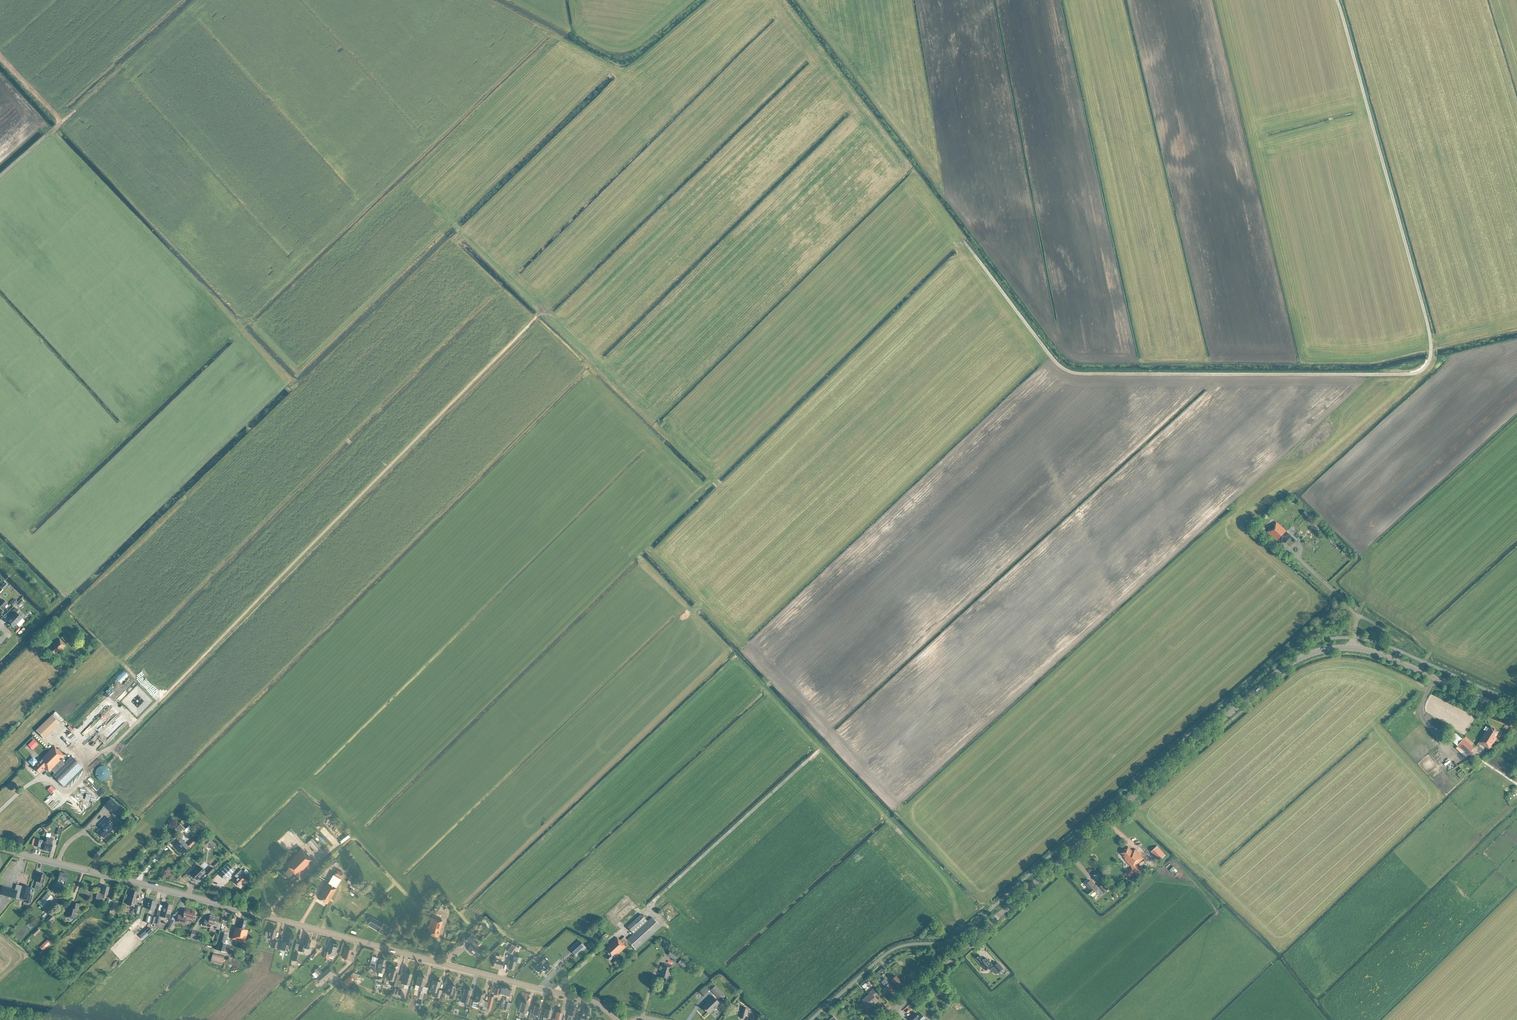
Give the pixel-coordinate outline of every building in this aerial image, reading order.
[(1301,514),(1317,530),(1321,526),(1305,510),(1301,514)] [(1286,531),(1276,522),(1268,531),(1265,529),(1266,529),(1264,527),(1260,532),(1277,547),(1278,547),(1280,548),(1283,545),(1281,544),(1283,541),(1285,543),(1291,536),(1288,533),(1289,532),(1287,530),(1286,531)] [(3,600),(0,602),(0,613),(5,608),(6,608),(8,606),(7,604),(3,600)] [(14,627),(22,618),(16,613),(18,610),(15,608),(10,613),(12,616),(8,621),(14,627)] [(68,644),(71,641),(64,634),(61,637),(68,644)] [(59,651),(66,645),(59,638),(53,644),(54,646),(50,649),(54,654),(58,650),(59,651)] [(44,738),(59,724),(60,723),(52,715),(36,730),(44,738)] [(1495,737),(1499,731),(1490,726),(1487,732),(1486,731),(1478,742),(1486,747),(1487,747),(1490,749),(1497,738),(1495,737)] [(1466,757),(1468,755),(1474,748),(1472,746),(1474,743),(1466,736),(1457,746),(1461,749),(1459,751),(1466,757)] [(57,749),(54,746),(38,761),(39,762),(34,767),(39,773),(44,767),(49,771),(51,769),(54,773),(52,775),(63,786),(82,767),(71,756),(63,764),(60,760),(64,756),(57,749)] [(102,781),(103,781),(104,780),(105,780),(106,780),(106,779),(107,779),(108,778),(109,777),(109,776),(110,775),(110,774),(110,773),(110,772),(110,771),(109,770),(109,769),(108,769),(108,768),(107,767),(106,767),(106,766),(104,766),(103,766),(102,766),(101,766),(100,766),(99,767),(98,767),(98,768),(97,768),(97,769),(96,769),(96,770),(95,771),(95,772),(95,773),(95,774),(95,775),(96,775),(96,776),(96,777),(97,778),(98,779),(99,780),(100,780),(101,780),(102,780),(102,781)] [(113,813),(119,806),(110,798),(104,805),(113,813)] [(107,817),(106,816),(98,824),(100,827),(96,831),(104,838),(108,833),(108,834),(117,825),(110,818),(109,819),(107,817)] [(184,829),(179,824),(174,829),(179,834),(184,829)] [(52,844),(53,839),(50,838),(51,834),(47,833),(46,837),(44,842),(52,844)] [(203,844),(211,850),(216,844),(208,837),(203,844)] [(44,842),(43,842),(44,841),(42,841),(42,840),(36,838),(34,846),(41,848),(41,847),(43,847),(42,850),(51,852),(52,844),(44,842)] [(306,842),(314,852),(319,847),(312,838),(306,842)] [(186,850),(194,843),(191,840),(184,847),(181,844),(178,841),(174,845),(182,853),(186,850)] [(1159,860),(1166,855),(1158,846),(1151,851),(1159,860)] [(1133,851),(1128,847),(1121,853),(1125,858),(1125,859),(1128,863),(1132,867),(1125,872),(1129,877),(1136,871),(1138,874),(1142,870),(1136,865),(1144,858),(1136,849),(1133,851)] [(287,881),(294,875),(295,876),(305,867),(310,861),(307,857),(308,856),(300,849),(284,865),(286,867),(280,873),(287,881)] [(232,866),(237,872),(241,868),(235,863),(232,866)] [(234,870),(229,865),(220,873),(225,878),(234,870)] [(197,880),(205,872),(199,866),(191,874),(197,880)] [(1174,866),(1171,869),(1175,874),(1179,870),(1174,866)] [(208,875),(214,870),(211,867),(205,873),(208,875)] [(339,879),(343,873),(336,869),(333,875),(332,875),(327,883),(326,882),(320,892),(321,892),(317,898),(326,904),(328,900),(329,900),(336,888),(335,888),(340,879),(339,879)] [(66,881),(68,874),(60,872),(59,877),(58,879),(57,883),(60,884),(61,880),(66,881)] [(243,872),(240,875),(240,876),(234,881),(238,886),(247,877),(246,877),(247,876),(243,872)] [(45,875),(39,873),(38,878),(37,878),(34,888),(38,889),(40,882),(43,883),(45,875)] [(352,882),(348,879),(346,881),(350,884),(350,885),(359,892),(357,894),(359,895),(363,890),(362,890),(363,889),(353,882),(352,882)] [(1095,886),(1090,880),(1086,884),(1090,889),(1087,892),(1090,895),(1095,892),(1099,896),(1103,893),(1108,889),(1103,884),(1099,887),(1096,885),(1095,886)] [(28,894),(30,887),(23,885),(23,886),(16,884),(15,889),(2,886),(0,893),(0,894),(19,899),(20,898),(27,900),(28,894)] [(107,895),(109,887),(103,886),(101,893),(97,892),(96,898),(101,899),(101,897),(104,898),(105,894),(107,895)] [(136,898),(137,892),(132,891),(130,896),(129,895),(127,904),(134,906),(136,898)] [(43,907),(52,896),(48,893),(39,903),(43,907)] [(153,910),(155,901),(148,900),(146,908),(153,910)] [(75,917),(79,904),(73,902),(71,908),(68,907),(66,917),(72,918),(73,917),(75,917)] [(169,918),(170,914),(169,914),(171,905),(164,903),(161,916),(169,918)] [(437,937),(442,921),(438,920),(439,916),(434,915),(436,908),(434,907),(432,913),(433,913),(428,928),(429,929),(427,934),(437,937)] [(194,915),(195,911),(184,908),(183,915),(178,914),(176,922),(185,924),(186,920),(194,922),(198,916),(194,915)] [(58,914),(54,910),(45,920),(49,924),(55,917),(58,914)] [(648,921),(641,914),(627,927),(634,934),(627,940),(624,937),(620,940),(617,937),(607,947),(604,950),(609,955),(607,957),(610,960),(614,956),(615,957),(630,943),(636,949),(661,927),(652,917),(648,921)] [(217,926),(219,918),(214,917),(214,916),(210,915),(209,920),(205,919),(203,925),(210,927),(211,924),(217,926)] [(370,923),(371,920),(365,917),(362,921),(361,920),(360,922),(359,922),(355,928),(361,932),(365,925),(363,924),(364,923),(368,925),(370,923)] [(383,923),(373,917),(371,920),(370,923),(380,929),(379,930),(383,932),(384,931),(388,933),(391,927),(388,925),(388,924),(384,921),(383,923)] [(244,929),(246,921),(241,919),(238,928),(235,927),(232,938),(244,941),(247,930),(244,929)] [(149,927),(141,935),(144,939),(152,930),(149,927)] [(273,939),(275,930),(269,928),(268,932),(265,931),(264,936),(267,937),(273,939)] [(197,940),(199,932),(191,930),(189,938),(197,940)] [(221,931),(216,949),(225,952),(227,944),(225,943),(227,933),(221,931)] [(291,946),(293,935),(285,932),(283,942),(279,941),(277,948),(284,950),(286,944),(291,946)] [(475,956),(480,951),(475,945),(477,943),(473,938),(470,935),(465,940),(471,945),(466,949),(470,953),(471,953),(475,956)] [(308,948),(310,939),(304,937),(302,945),(299,944),(297,950),(309,953),(310,953),(311,950),(310,948),(308,948)] [(580,940),(575,945),(579,948),(574,953),(578,957),(587,948),(580,940)] [(335,956),(336,952),(338,945),(330,943),(328,952),(324,951),(323,957),(327,958),(327,954),(335,956)] [(513,955),(517,949),(518,948),(511,944),(507,951),(513,955)] [(353,961),(354,955),(350,954),(350,951),(344,949),(342,957),(348,959),(347,960),(353,961)] [(678,955),(671,949),(667,954),(675,960),(678,962),(678,963),(684,968),(688,963),(682,958),(682,957),(679,955),(678,955)] [(499,960),(500,956),(495,955),(494,959),(492,966),(500,968),(502,961),(499,960)] [(984,959),(980,955),(976,958),(980,963),(986,970),(992,965),(986,957),(984,959)] [(518,963),(519,959),(513,957),(512,961),(509,960),(507,968),(513,970),(515,962),(518,963)] [(382,973),(385,964),(384,964),(385,960),(379,958),(377,967),(378,967),(376,972),(382,973)] [(540,964),(535,970),(539,974),(542,970),(545,972),(550,967),(546,963),(547,962),(543,959),(539,963),(540,964)] [(898,972),(903,968),(897,962),(893,967),(898,972)] [(999,972),(1003,968),(998,962),(994,966),(999,972)] [(670,977),(673,966),(662,963),(659,973),(660,974),(660,975),(659,978),(663,979),(663,981),(667,983),(669,977),(670,977)] [(884,969),(882,967),(874,974),(879,979),(882,976),(880,974),(884,969)] [(324,980),(332,973),(328,968),(320,975),(314,980),(317,984),(323,979),(324,980)] [(395,986),(397,980),(394,979),(396,970),(389,968),(386,979),(391,980),(389,985),(395,986)] [(357,977),(353,972),(349,976),(342,982),(346,986),(353,980),(354,981),(357,977)] [(408,985),(411,974),(404,972),(402,981),(398,980),(397,987),(403,988),(404,984),(408,985)] [(418,998),(424,1000),(425,994),(426,994),(427,990),(422,988),(425,978),(417,976),(414,989),(420,991),(418,998)] [(900,985),(901,983),(902,982),(896,976),(891,980),(897,986),(899,985),(900,985)] [(890,993),(894,989),(885,978),(881,982),(885,986),(885,987),(890,993)] [(870,988),(873,985),(868,979),(865,982),(870,988)] [(441,998),(442,992),(443,992),(441,991),(438,990),(440,982),(432,980),(429,990),(434,992),(432,996),(439,998),(439,997),(441,998)] [(454,999),(456,994),(453,993),(455,986),(448,984),(445,993),(449,994),(448,998),(454,999)] [(715,985),(711,990),(718,998),(723,993),(715,985)] [(503,995),(505,988),(500,986),(499,989),(495,988),(493,994),(497,995),(498,994),(503,995)] [(704,995),(710,990),(706,986),(700,991),(704,995)] [(884,996),(888,993),(882,987),(878,990),(884,996)] [(944,988),(939,993),(947,1002),(952,997),(944,988)] [(468,999),(470,991),(464,989),(462,996),(461,996),(460,1001),(466,1003),(465,1007),(469,1008),(471,1000),(468,999)] [(869,1008),(877,1001),(873,997),(877,994),(873,989),(869,992),(870,993),(862,1000),(869,1008)] [(484,1001),(481,1000),(483,994),(477,992),(475,1000),(472,1000),(471,1006),(477,1007),(478,1005),(483,1006),(484,1001)] [(709,1013),(720,1003),(713,996),(709,999),(710,1000),(703,1006),(709,1013)] [(524,1013),(527,1004),(520,1002),(518,1011),(520,1011),(519,1016),(523,1017),(524,1013)] [(538,1015),(540,1007),(534,1006),(533,1010),(530,1010),(528,1017),(534,1019),(536,1015),(538,1015)] [(572,1006),(570,1006),(567,1014),(568,1015),(566,1019),(570,1019),(572,1016),(573,1016),(576,1007),(575,1007),(573,1006),(572,1006)] [(583,1008),(581,1016),(577,1015),(576,1019),(586,1019),(587,1019),(590,1010),(583,1008)] [(551,1010),(545,1009),(543,1017),(542,1019),(545,1019),(546,1017),(549,1018),(551,1010)] [(561,1013),(556,1012),(554,1019),(552,1018),(552,1019),(559,1019),(561,1013)]
